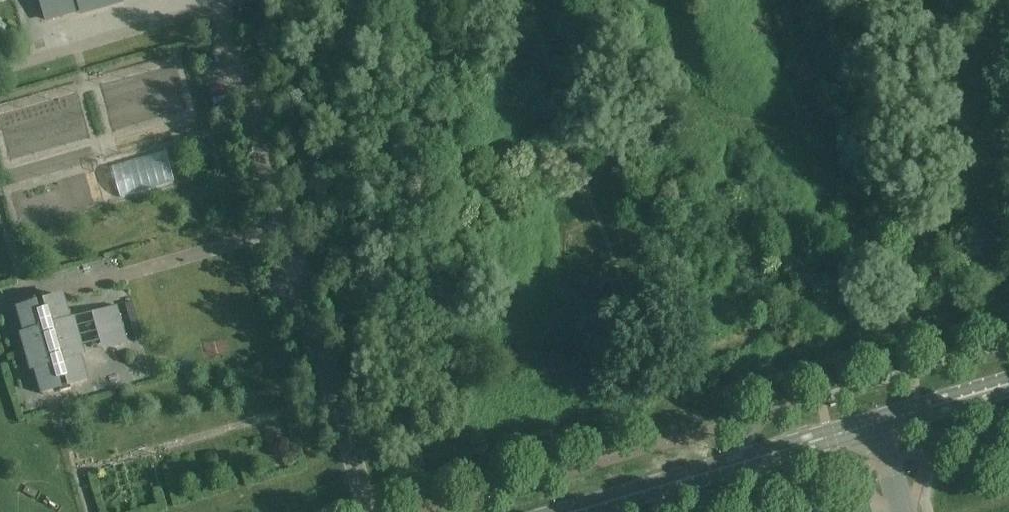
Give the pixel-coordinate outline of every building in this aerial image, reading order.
[(46,20),(114,0),(40,0),(46,20)] [(17,309),(43,395),(87,382),(61,296),(17,309)] [(117,313),(95,320),(101,343),(124,337),(117,313)]
